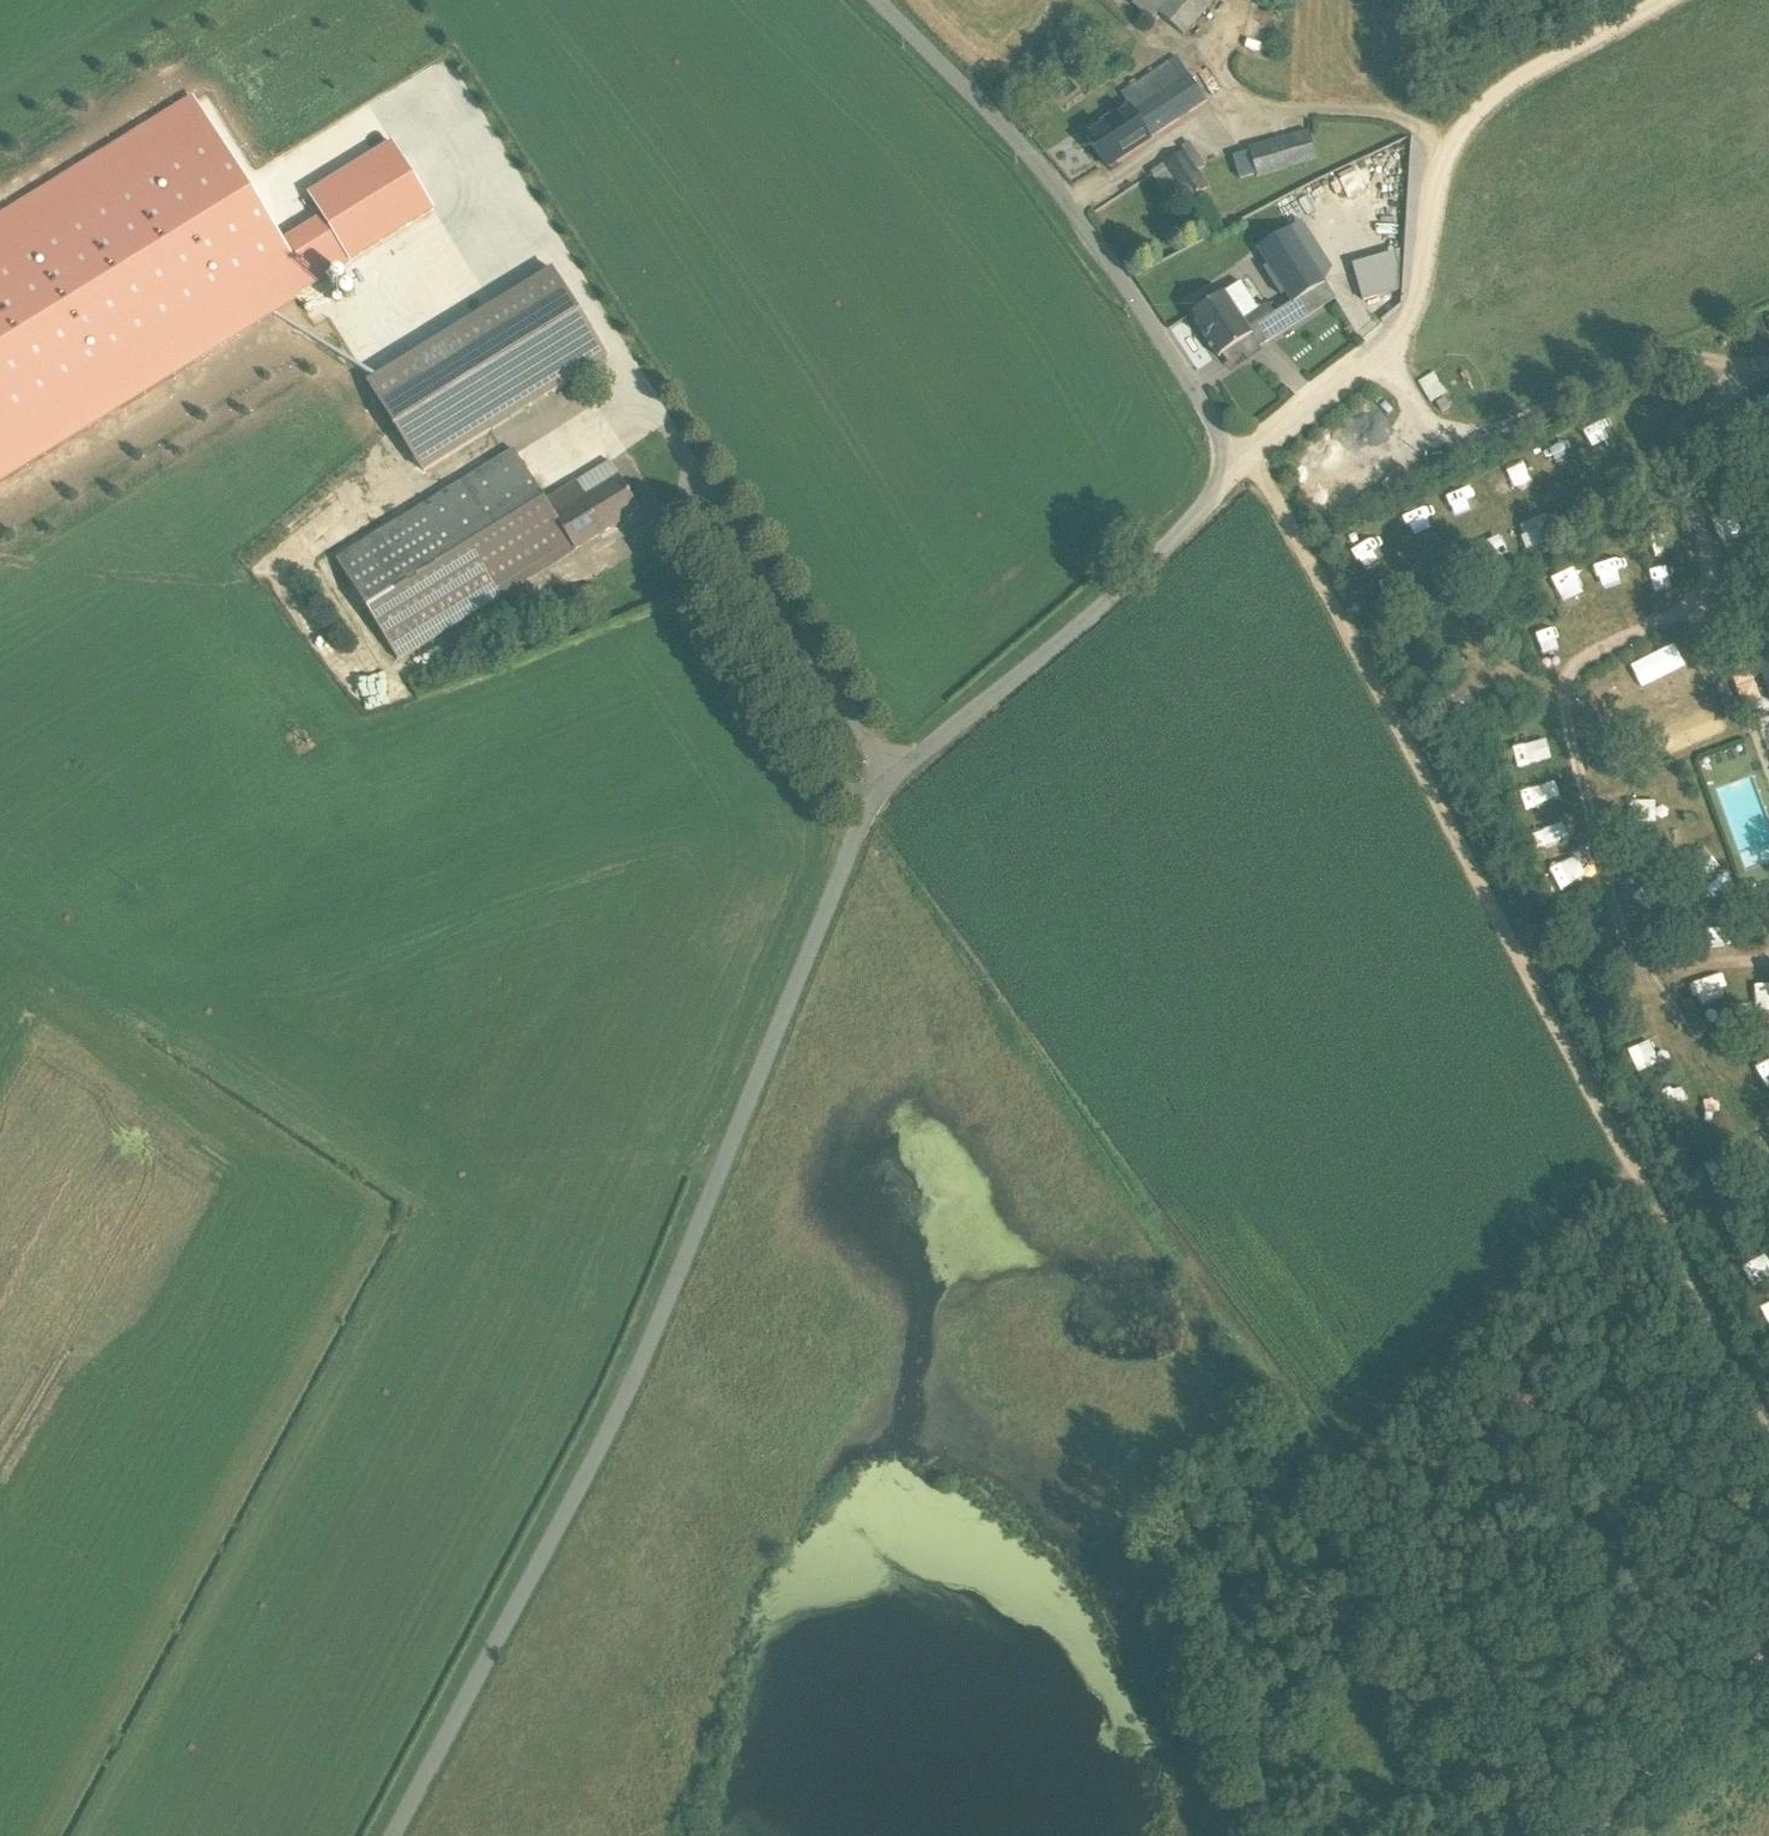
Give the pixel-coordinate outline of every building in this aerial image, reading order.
[(1183,37),(1214,0),(1135,0),(1131,5),(1150,21),(1157,14),(1183,37)] [(1204,102),(1176,57),(1119,93),(1127,105),(1083,134),(1105,167),(1106,167),(1204,102)] [(349,263),(320,215),(282,241),(206,117),(193,97),(191,97),(0,216),(0,481),(350,264),(349,263)] [(1247,148),(1256,179),(1257,179),(1316,162),(1307,131),(1247,148)] [(306,195),(320,215),(349,263),(350,264),(433,213),(434,212),(391,144),(390,143),(306,195)] [(1203,166),(1188,143),(1180,148),(1182,151),(1149,173),(1161,192),(1173,184),(1185,203),(1207,188),(1197,171),(1203,166)] [(1189,316),(1217,359),(1250,337),(1258,349),(1335,300),(1324,283),(1331,269),(1301,221),(1255,250),(1289,305),(1278,311),(1272,304),(1268,306),(1266,304),(1257,311),(1241,284),(1223,294),(1189,316)] [(1397,291),(1399,252),(1352,265),(1361,302),(1397,291)] [(608,361),(552,270),(551,270),(365,384),(421,476),(423,476),(608,362),(608,361)] [(397,663),(640,515),(609,463),(544,502),(512,452),(335,560),(397,663)] [(1451,510),(1468,502),(1458,483),(1441,491),(1451,510)] [(1407,540),(1434,529),(1424,505),(1397,516),(1407,540)] [(1517,524),(1527,548),(1556,536),(1546,512),(1517,524)] [(1613,554),(1593,563),(1599,577),(1619,569),(1613,554)] [(1670,559),(1648,567),(1657,592),(1679,584),(1670,559)] [(1562,600),(1584,591),(1573,566),(1551,576),(1562,600)] [(1541,654),(1556,649),(1550,629),(1535,633),(1541,654)] [(1752,641),(1768,691),(1768,635),(1752,641)] [(1434,730),(1477,707),(1466,685),(1422,708),(1434,730)] [(1505,746),(1510,767),(1535,760),(1529,739),(1505,746)] [(1537,782),(1513,789),(1518,807),(1542,800),(1537,782)] [(1627,799),(1627,820),(1653,821),(1654,801),(1627,799)] [(1698,882),(1719,867),(1703,846),(1682,861),(1698,882)] [(1578,856),(1551,861),(1556,887),(1583,881),(1578,856)] [(1723,974),(1691,981),(1696,1005),(1728,998),(1723,974)] [(1755,983),(1754,1008),(1768,1009),(1768,983),(1755,983)] [(1626,1049),(1637,1074),(1660,1065),(1649,1039),(1626,1049)] [(1684,1081),(1662,1089),(1670,1109),(1692,1101),(1684,1081)] [(1768,1327),(1768,1302),(1759,1306),(1768,1328),(1768,1327)]
